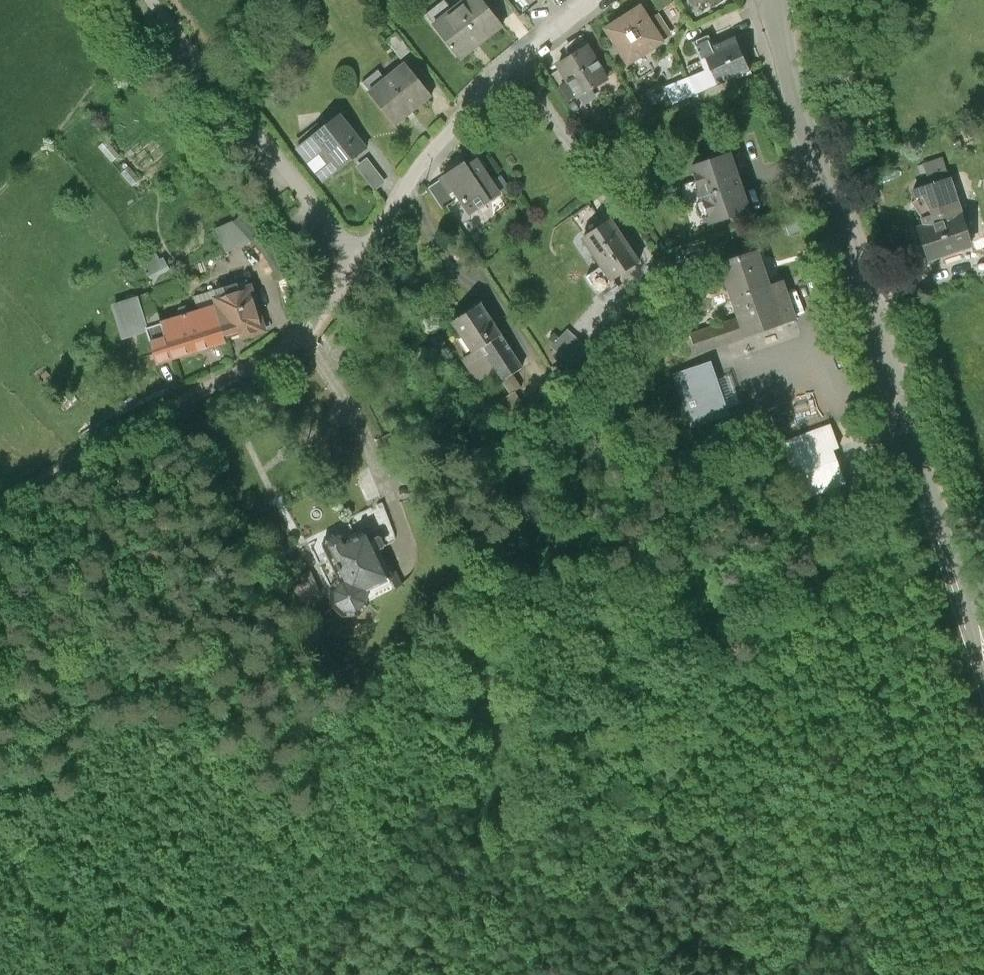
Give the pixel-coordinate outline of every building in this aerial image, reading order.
[(482,0),(469,0),(436,27),(462,58),(503,25),(482,0)] [(659,11),(672,3),(671,0),(653,0),(659,11)] [(651,21),(642,6),(605,29),(628,66),(666,43),(664,39),(671,35),(659,16),(651,21)] [(398,35),(388,42),(402,60),(411,52),(398,35)] [(709,37),(694,43),(701,60),(707,57),(712,69),(718,81),(748,68),(736,39),(714,48),(709,37)] [(611,80),(589,45),(557,65),(568,84),(562,88),(570,101),(577,97),(579,100),(611,80)] [(430,97),(404,65),(371,92),(397,124),(430,97)] [(718,81),(712,69),(690,79),(697,95),(720,85),(718,81)] [(697,95),(690,79),(666,89),(673,105),(697,95)] [(363,149),(338,118),(322,131),(300,149),(325,180),(346,163),(363,149)] [(750,210),(732,155),(691,168),(710,223),(750,210)] [(367,160),(358,167),(375,190),(384,183),(367,160)] [(924,166),(931,186),(949,180),(943,160),(924,166)] [(501,194),(478,161),(468,168),(464,163),(444,177),(471,214),(501,194)] [(975,249),(964,215),(953,179),(949,180),(931,186),(916,192),(918,199),(923,197),(934,217),(923,220),(925,227),(921,228),(933,264),(975,249)] [(642,262),(612,219),(583,239),(603,267),(587,278),(598,293),(642,262)] [(237,221),(216,230),(226,253),(255,241),(237,221)] [(139,258),(145,269),(160,261),(154,250),(139,258)] [(721,267),(733,302),(773,288),(761,253),(721,267)] [(172,275),(163,259),(160,261),(145,269),(153,285),(172,275)] [(773,288),(733,302),(738,319),(745,339),(798,321),(785,284),(773,288)] [(160,326),(146,330),(147,332),(157,365),(265,332),(251,287),(213,298),(216,306),(159,323),(160,326)] [(138,303),(113,311),(122,340),(147,332),(146,330),(160,326),(159,323),(153,305),(140,309),(138,303)] [(520,364),(482,305),(455,322),(473,350),(463,357),(478,379),(495,368),(500,377),(520,364)] [(745,339),(738,319),(692,334),(698,354),(745,339)] [(569,330),(554,348),(584,374),(599,357),(569,330)] [(702,365),(671,375),(688,429),(720,418),(702,365)] [(831,426),(785,443),(805,499),(846,485),(833,450),(839,448),(831,426)] [(325,540),(323,548),(339,580),(333,590),(332,606),(343,616),(358,617),(367,607),(366,604),(376,599),(376,594),(390,588),(392,580),(368,531),(346,542),(343,536),(336,533),(325,540)] [(304,584),(296,588),(302,602),(321,594),(311,573),(301,578),(304,584)]
